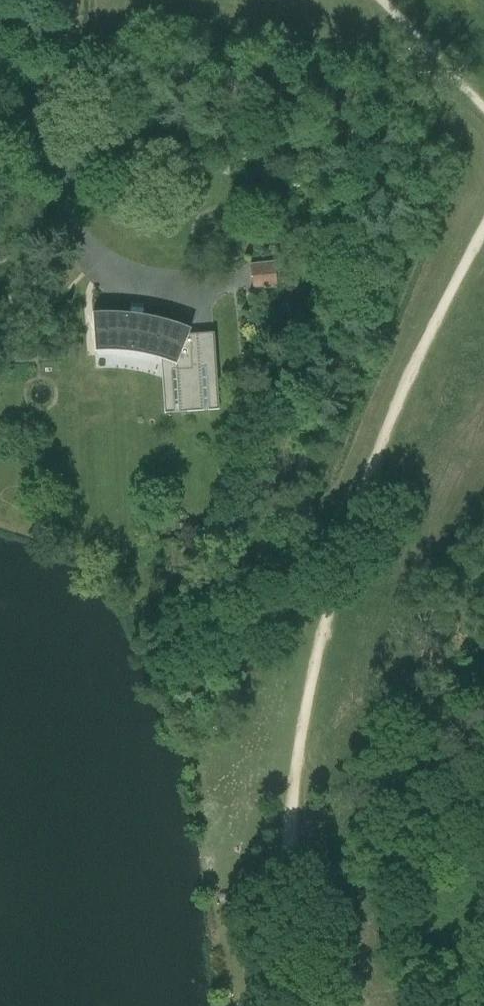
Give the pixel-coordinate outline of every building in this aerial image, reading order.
[(254,264),(252,265),(254,290),(256,290),(261,290),(275,288),(273,262),(254,264)] [(170,362),(176,370),(178,402),(178,413),(218,410),(218,405),(213,340),(184,342),(190,329),(183,326),(126,313),(99,313),(92,313),(93,328),(94,352),(105,351),(164,360),(165,360),(170,362)]
